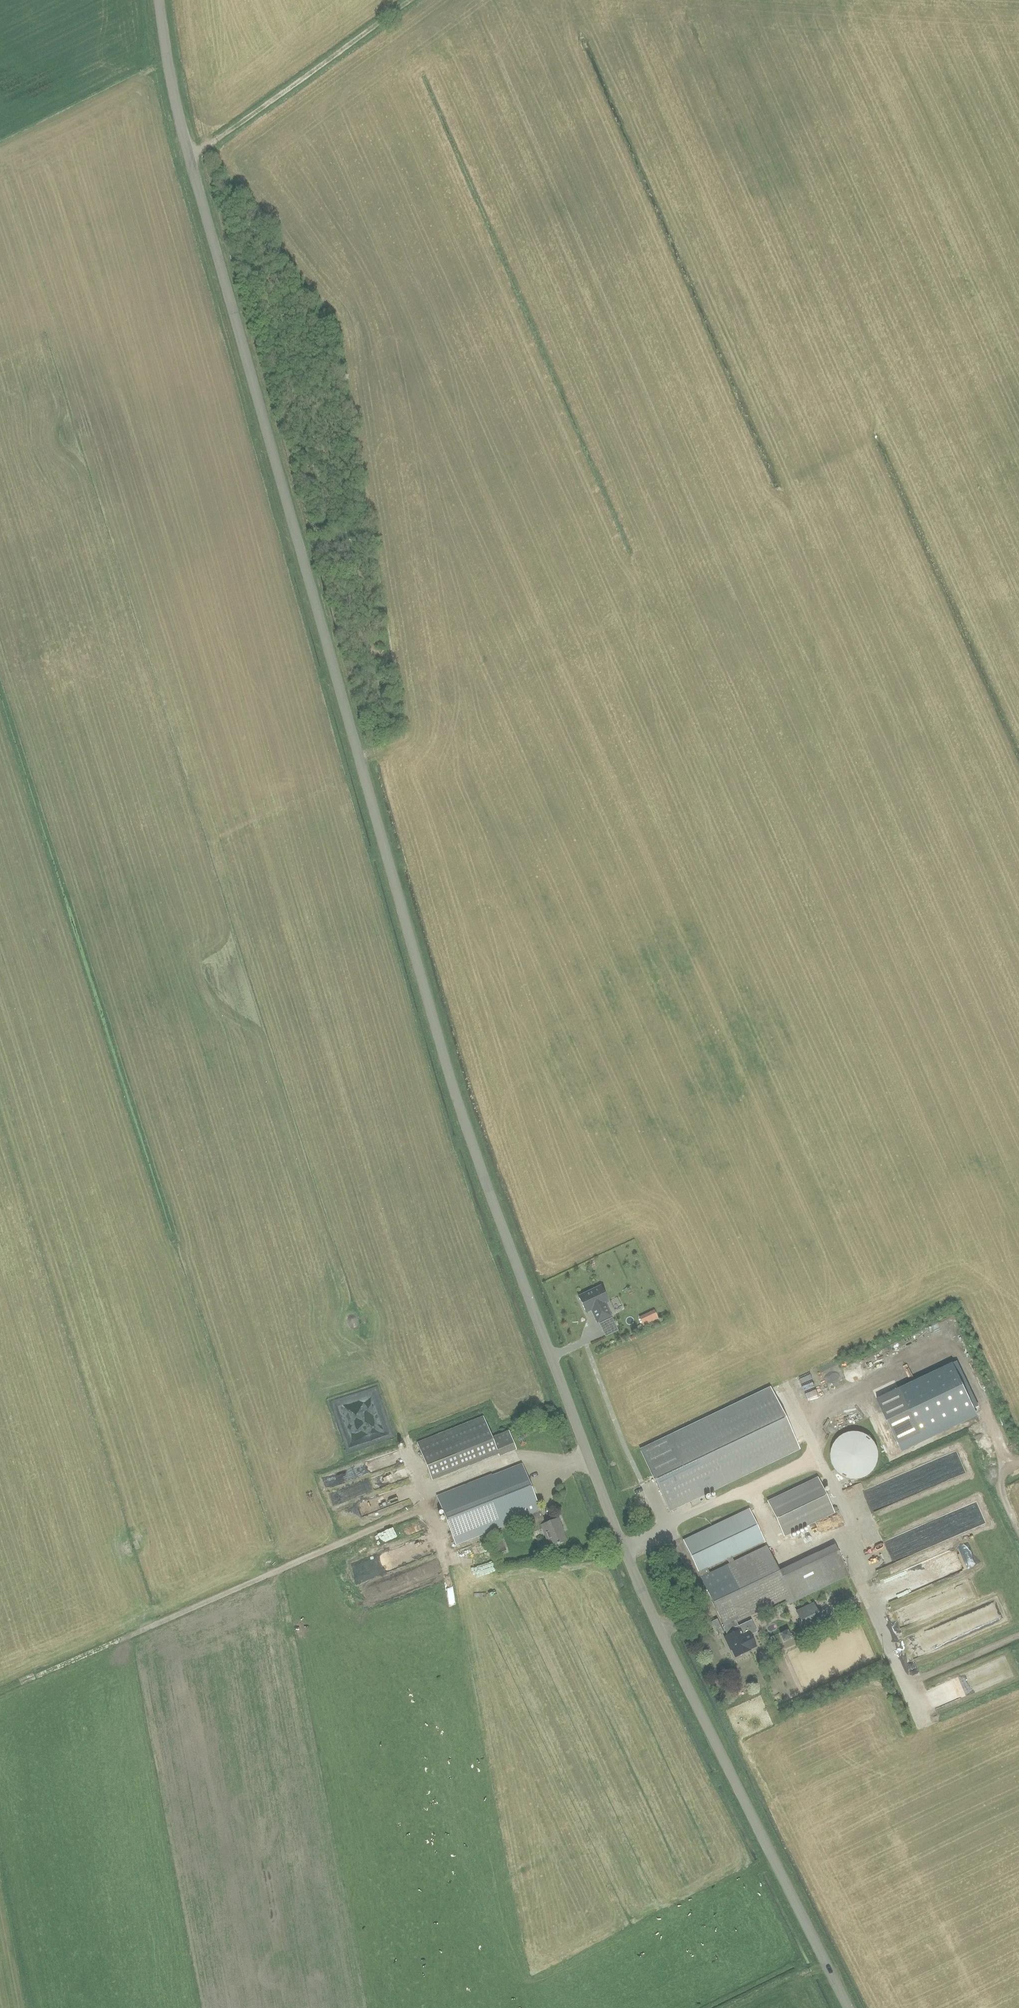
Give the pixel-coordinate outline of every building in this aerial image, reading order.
[(597,1291),(574,1301),(582,1316),(588,1314),(594,1326),(608,1320),(602,1308),(605,1306),(597,1291)] [(660,1309),(643,1314),(646,1324),(663,1319),(660,1309)] [(956,1386),(878,1421),(900,1467),(978,1432),(956,1386)] [(771,1390),(640,1451),(668,1511),(799,1450),(771,1390)] [(864,1408),(853,1414),(857,1422),(869,1415),(864,1408)] [(499,1457),(517,1450),(509,1430),(492,1437),(483,1416),(417,1442),(432,1480),(498,1455),(499,1457)] [(841,1437),(834,1445),(831,1455),(833,1465),(840,1474),(849,1479),(860,1479),(869,1475),(876,1467),(879,1456),(877,1446),(870,1438),(861,1433),(850,1432),(841,1437)] [(550,1549),(566,1543),(561,1529),(562,1529),(559,1520),(546,1525),(523,1466),(438,1499),(456,1546),(526,1518),(533,1534),(543,1530),(550,1549)] [(377,1473),(379,1487),(398,1484),(396,1470),(377,1473)] [(817,1481),(774,1501),(789,1534),(832,1514),(817,1481)] [(790,1598),(792,1602),(849,1576),(834,1544),(778,1570),(768,1547),(734,1563),(731,1557),(765,1541),(750,1510),(683,1542),(723,1630),(725,1629),(728,1636),(723,1638),(727,1647),(729,1646),(735,1659),(750,1652),(749,1650),(756,1646),(748,1632),(742,1635),(739,1629),(738,1630),(735,1623),(790,1598)] [(797,1611),(805,1628),(821,1620),(814,1604),(797,1611)] [(916,1634),(913,1624),(903,1628),(906,1637),(916,1634)] [(784,1632),(788,1640),(796,1636),(792,1628),(784,1632)]
